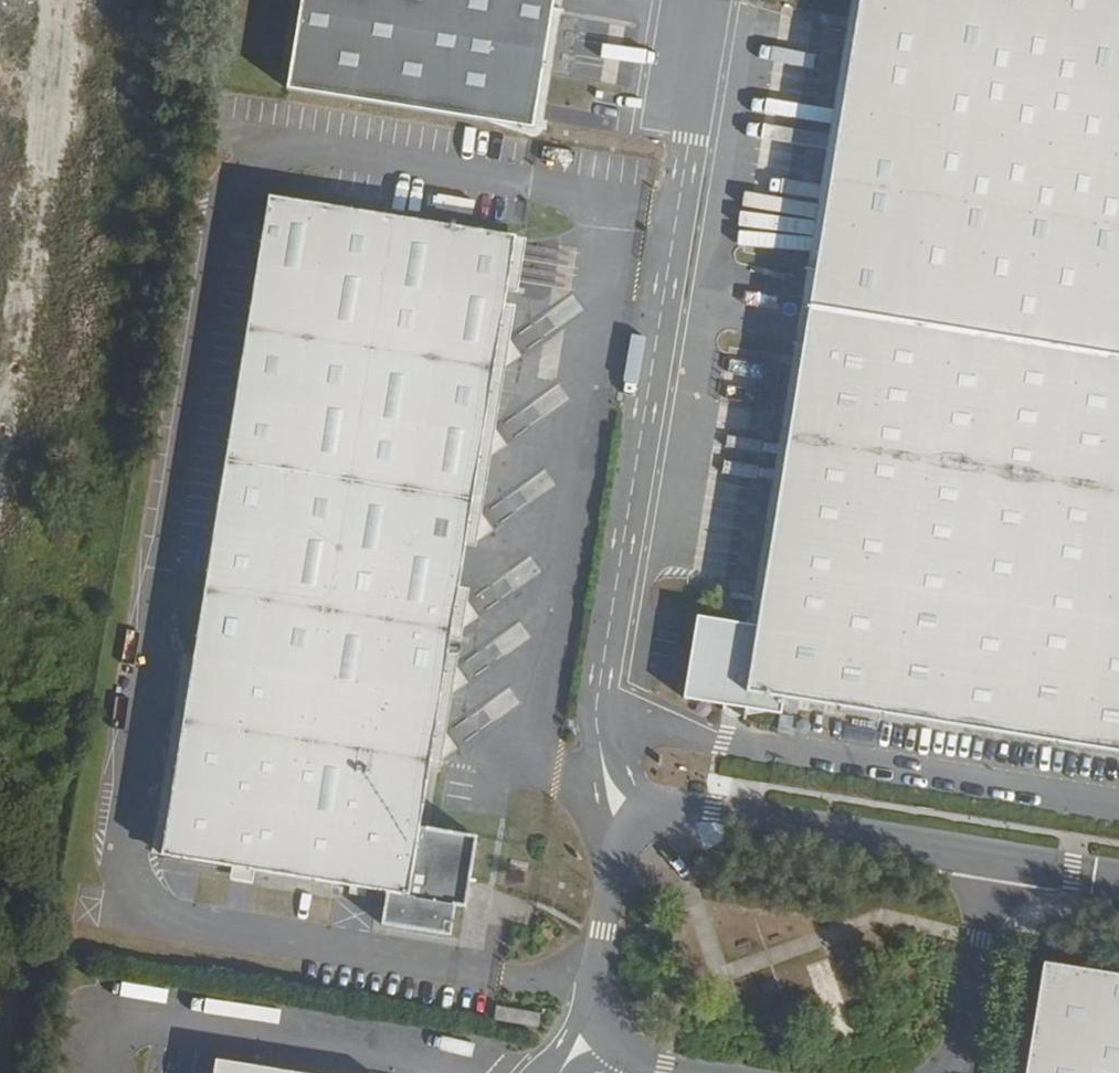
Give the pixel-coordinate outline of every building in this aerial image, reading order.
[(286,114),(520,149),(543,0),(304,0),(286,114)] [(748,636),(691,626),(676,714),(775,730),(778,711),(1118,766),(1118,13),(1100,0),(851,0),(748,636)] [(281,201),(229,512),(213,608),(174,841),(376,874),(368,930),(434,942),(439,912),(443,885),(456,888),(463,843),(409,832),(507,242),(281,201)] [(443,885),(439,912),(452,914),(456,888),(443,885)] [(1057,956),(1036,1072),(1118,1072),(1118,967),(1057,956)]
